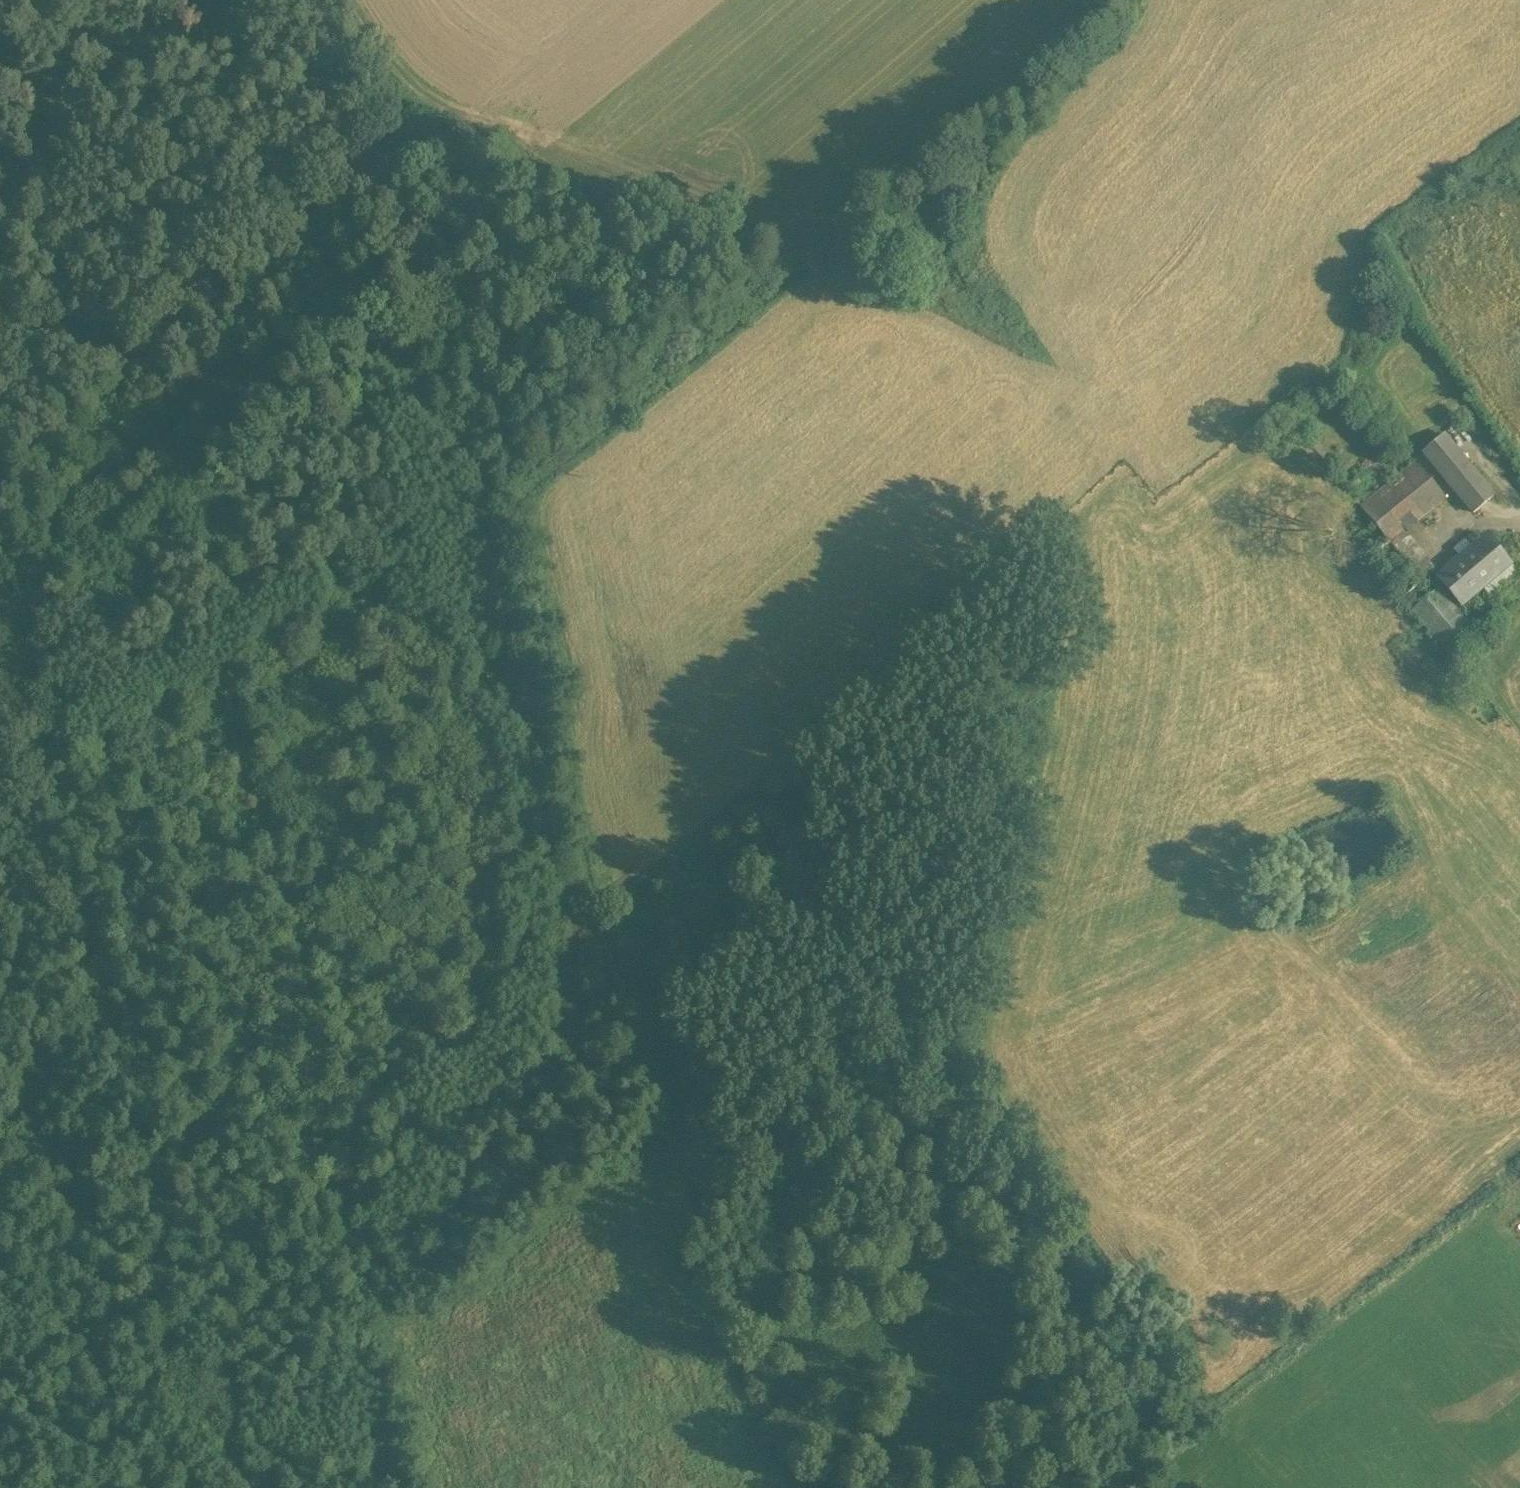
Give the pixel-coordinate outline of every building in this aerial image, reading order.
[(1494,496),(1443,434),(1423,451),(1474,513),(1494,496)] [(1416,462),(1360,507),(1388,542),(1389,541),(1390,543),(1405,531),(1446,498),(1416,462)] [(1485,535),(1436,577),(1461,606),(1483,587),(1479,583),(1506,559),(1485,535)] [(1410,537),(1395,549),(1402,557),(1416,545),(1410,537)] [(1469,622),(1438,586),(1410,611),(1440,647),(1469,622)]
